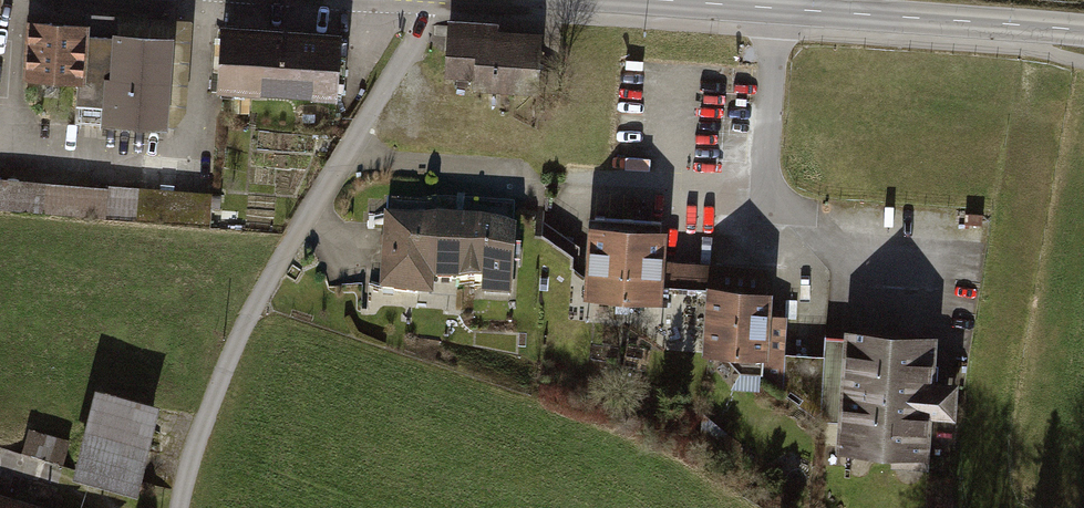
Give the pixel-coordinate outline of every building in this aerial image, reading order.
[(81,81),(85,33),(86,27),(30,23),(26,77),(81,81)] [(502,26),(451,23),(448,79),(476,80),(475,92),(543,96),(547,36),(501,33),(502,26)] [(340,38),(224,30),(220,91),(337,99),(340,38)] [(171,40),(85,33),(81,81),(78,122),(164,129),(171,40)] [(0,178),(0,215),(203,230),(206,194),(0,178)] [(622,312),(629,220),(595,217),(592,247),(588,298),(617,300),(617,311),(622,312)] [(662,222),(629,220),(622,312),(628,312),(629,301),(655,303),(657,276),(658,262),(662,222)] [(435,301),(436,283),(439,225),(384,222),(380,298),(435,301)] [(579,247),(543,222),(541,263),(588,298),(592,247),(579,247)] [(436,283),(472,286),(476,227),(439,225),(436,283)] [(521,230),(476,227),(472,286),(480,286),(479,302),(516,305),(521,230)] [(658,262),(657,276),(712,280),(712,292),(767,295),(768,270),(658,262)] [(712,280),(657,276),(655,303),(629,301),(628,312),(622,312),(617,311),(617,300),(588,298),(664,350),(707,354),(712,292),(712,280)] [(765,316),(767,295),(712,292),(707,354),(707,356),(731,358),(731,361),(740,372),(762,373),(762,379),(779,390),(784,319),(765,316)] [(933,343),(826,336),(825,357),(820,421),(824,425),(842,426),(840,448),(926,453),(929,406),(948,408),(949,393),(930,392),(933,343)] [(820,421),(825,357),(786,355),(783,394),(820,421)] [(159,406),(98,392),(77,478),(138,492),(159,406)] [(30,433),(24,456),(65,467),(71,444),(30,433)] [(0,497),(0,507),(42,507),(0,497)]
